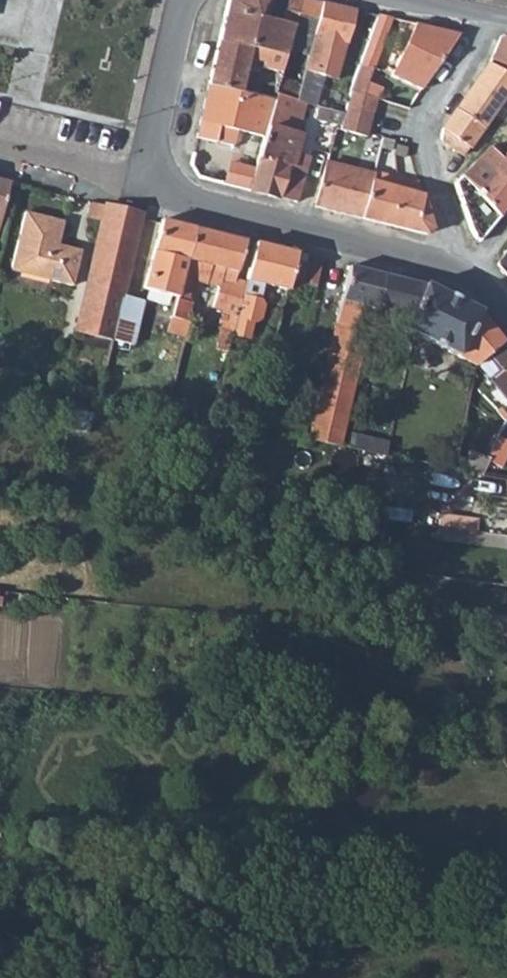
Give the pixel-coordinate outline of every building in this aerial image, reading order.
[(294,34),(296,28),(283,25),(266,21),(271,0),(233,0),(229,3),(220,43),(286,61),(294,34)] [(303,2),(293,0),(289,0),(283,25),(296,28),(303,2)] [(315,39),(324,7),(315,5),(303,2),(296,28),(294,34),(315,39)] [(295,105),(305,108),(315,77),(324,79),(336,43),(348,45),(357,14),(324,7),(315,39),(300,88),(295,105)] [(390,22),(376,18),(360,67),(373,71),(390,22)] [(394,76),(426,88),(457,37),(437,32),(416,27),(394,76)] [(490,62),(506,71),(506,39),(504,39),(490,62)] [(274,105),(276,99),(279,83),(274,82),(272,88),(244,81),(249,66),(263,69),(262,74),(280,79),(286,61),(220,43),(209,88),(274,105)] [(435,140),(450,165),(506,96),(506,71),(490,62),(466,97),(437,131),(435,140)] [(360,67),(350,94),(364,98),(373,71),(360,67)] [(276,99),(295,105),(300,88),(279,83),(276,99)] [(238,132),(264,139),(274,105),(209,88),(197,140),(216,145),(220,128),(238,132)] [(346,108),(371,115),(374,102),(364,98),(350,94),(346,108)] [(246,195),(293,206),(305,161),(295,158),(301,140),(296,138),(305,108),(295,105),(276,99),(274,105),(264,139),(253,172),(246,195)] [(340,131),(365,137),(371,115),(346,108),(344,117),(340,131)] [(233,150),(238,132),(220,128),(216,145),(233,150)] [(340,131),(339,134),(364,141),(365,137),(340,131)] [(236,168),(253,172),(264,139),(238,132),(233,150),(229,166),(236,168)] [(477,245),(506,208),(506,187),(491,169),(501,156),(492,148),(488,143),(450,184),(464,229),(477,245)] [(506,187),(506,149),(501,156),(491,169),(506,187)] [(313,211),(359,222),(368,186),(370,178),(323,166),(313,211)] [(231,190),(246,195),(253,172),(236,168),(231,190)] [(368,186),(359,222),(427,238),(433,232),(421,197),(368,186)] [(74,337),(114,345),(123,305),(142,219),(90,207),(87,223),(100,226),(74,337)] [(55,249),(61,226),(22,217),(8,272),(50,283),(49,287),(70,292),(79,255),(55,249)] [(183,283),(187,265),(193,231),(161,224),(145,294),(164,298),(160,320),(175,323),(183,283)] [(187,265),(214,269),(221,238),(193,231),(187,265)] [(218,333),(234,337),(246,284),(236,281),(244,244),(221,238),(214,269),(208,291),(218,293),(214,312),(223,314),(218,333)] [(287,294),(289,285),(294,265),(286,263),(288,254),(272,250),(254,246),(246,284),(234,337),(233,339),(248,342),(250,332),(255,333),(259,330),(263,310),(261,305),(264,288),(287,294)] [(286,263),(294,265),(297,256),(288,254),(286,263)] [(289,285),(314,290),(317,274),(309,272),(311,260),(297,256),(294,265),(289,285)] [(317,274),(321,262),(318,261),(311,260),(309,272),(317,274)] [(318,291),(325,263),(321,262),(317,274),(314,290),(318,291)] [(376,311),(383,278),(349,269),(306,443),(336,449),(365,332),(355,329),(357,316),(373,319),(376,311)] [(393,316),(400,282),(394,280),(383,278),(376,311),(393,316)] [(405,319),(422,286),(400,282),(393,316),(405,319)] [(175,323),(190,327),(199,287),(183,283),(175,323)] [(502,342),(476,311),(422,286),(405,319),(402,330),(473,367),(486,355),(500,344),(502,342)] [(123,305),(114,345),(135,349),(144,309),(123,305)] [(500,344),(486,355),(498,369),(487,378),(506,401),(506,352),(500,344)] [(160,414),(170,416),(171,407),(161,406),(160,414)] [(205,423),(213,425),(215,418),(206,417),(205,423)] [(382,458),(385,442),(345,434),(342,450),(382,458)] [(486,456),(485,460),(501,467),(506,455),(506,440),(495,434),(486,456)] [(468,449),(462,471),(480,474),(485,460),(486,456),(468,449)]
